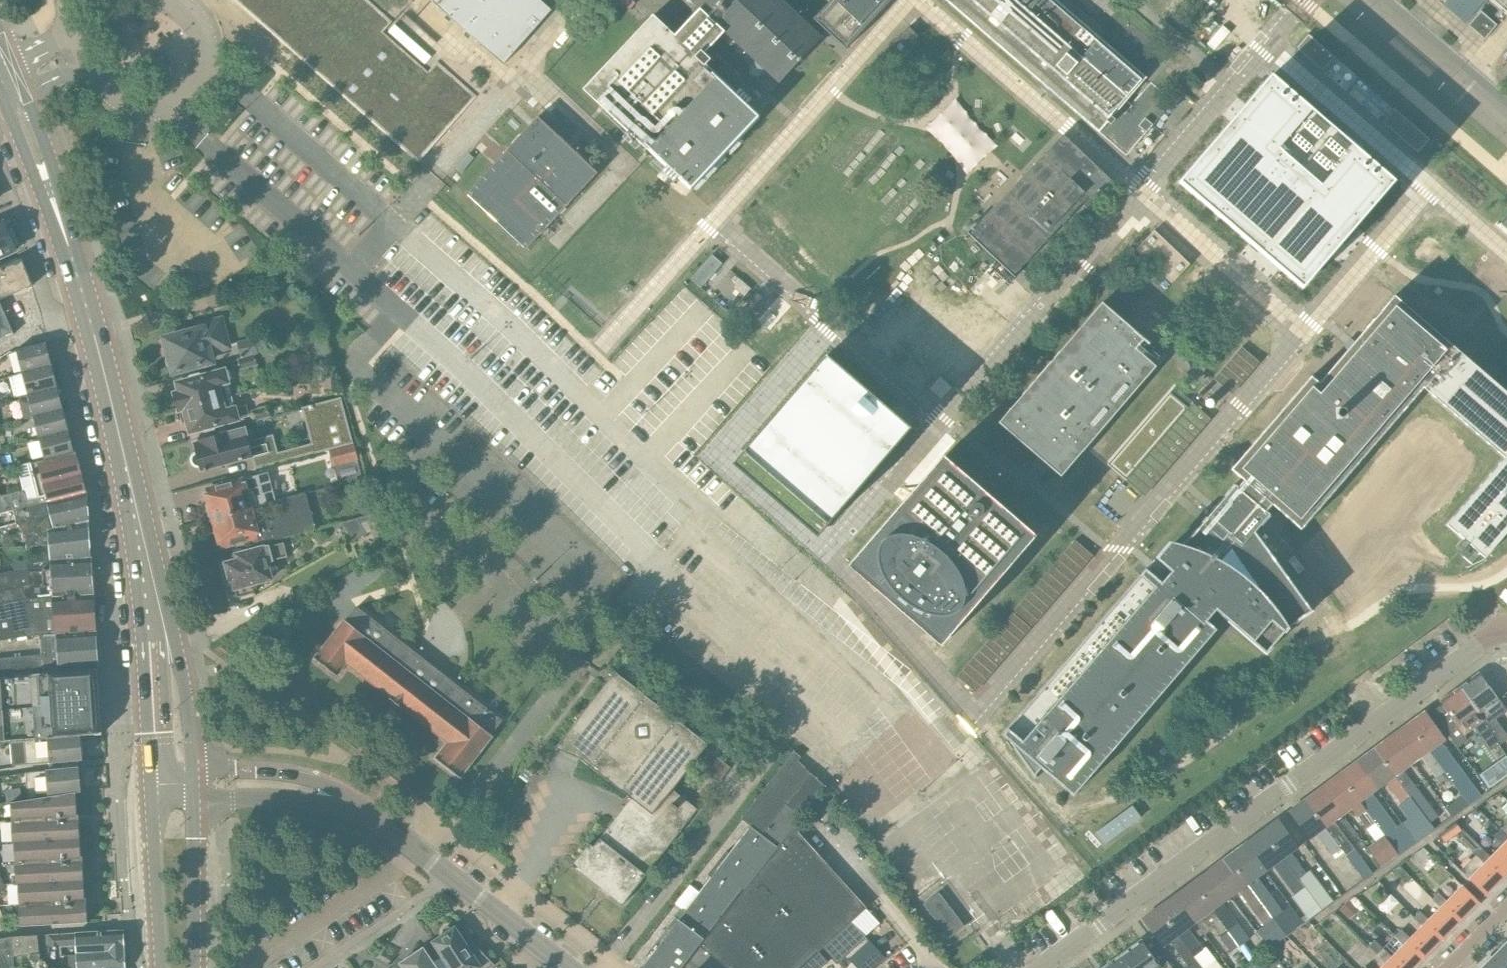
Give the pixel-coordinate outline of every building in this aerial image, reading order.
[(421,161),(479,95),(437,59),(435,61),(390,23),(392,21),(368,0),(235,0),(421,161)] [(504,64),(561,0),(431,0),(504,64)] [(584,89),(691,189),(692,188),(693,188),(761,115),(730,85),(707,64),(712,59),(706,53),(727,30),(755,57),(754,58),(756,60),(750,67),(749,73),(753,76),(759,76),(766,69),(780,82),(821,38),(795,14),(795,15),(779,0),(694,0),(699,5),(698,6),(696,12),(676,34),(654,14),(584,89)] [(814,19),(841,44),(846,49),(847,47),(891,0),(832,0),(814,19)] [(1099,133),(1100,132),(1127,155),(1174,100),(1147,77),(1144,73),(1164,50),(1128,20),(1112,39),(1136,60),(1132,64),(1059,0),(946,0),(1099,133)] [(1161,15),(1174,0),(1144,0),(1161,15)] [(1497,24),(1481,10),(1469,25),(1485,39),(1497,24)] [(868,69),(878,78),(919,36),(909,27),(868,69)] [(1308,33),(1296,47),(1323,71),(1336,57),(1308,33)] [(1272,75),(1180,181),(1251,242),(1284,271),(1303,287),(1341,243),(1395,181),(1272,75)] [(1394,107),(1382,122),(1418,153),(1431,139),(1394,107)] [(598,173),(538,117),(466,194),(526,251),(598,173)] [(1064,134),(970,234),(1014,275),(1089,196),(1096,203),(1115,182),(1064,134)] [(16,250),(14,246),(20,244),(13,228),(7,230),(3,222),(0,224),(0,257),(16,250)] [(1190,264),(1154,229),(1135,249),(1171,283),(1190,264)] [(712,254),(691,278),(701,287),(723,263),(712,254)] [(33,285),(22,259),(2,267),(0,263),(0,299),(33,285)] [(1003,734),(1011,741),(1037,778),(1038,776),(1036,773),(1042,767),(1074,795),(1217,629),(1207,620),(1216,610),(1254,642),(1267,653),(1284,632),(1290,627),(1291,625),(1312,610),(1259,536),(1281,511),(1302,529),(1424,386),(1505,457),(1447,524),(1485,557),(1506,532),(1506,391),(1395,295),(1320,382),(1312,376),(1232,468),(1246,480),(1240,487),(1236,484),(1184,544),(1180,543),(1177,542),(1173,542),(1169,541),(1155,557),(1156,558),(1165,566),(1171,571),(1162,581),(1146,568),(1138,577),(1003,734)] [(7,336),(14,334),(0,302),(0,340),(7,336)] [(1145,339),(1102,302),(999,422),(1039,456),(1033,463),(1043,472),(1050,464),(1063,475),(1156,367),(1136,350),(1145,339)] [(179,335),(166,339),(170,354),(167,356),(166,359),(166,362),(168,365),(170,367),(174,368),(174,371),(216,360),(214,351),(217,350),(227,347),(223,329),(220,330),(206,333),(204,328),(196,331),(193,331),(192,330),(181,333),(179,334),(179,335)] [(239,340),(243,358),(255,355),(255,354),(259,353),(254,337),(239,340)] [(22,371),(51,363),(46,342),(16,350),(22,371)] [(1242,346),(1215,378),(1231,392),(1258,360),(1242,346)] [(827,354),(745,450),(829,523),(912,428),(909,426),(909,425),(891,410),(827,354)] [(255,355),(243,358),(238,359),(241,370),(258,365),(255,355)] [(51,363),(22,371),(22,372),(9,376),(14,396),(57,384),(51,363)] [(175,393),(179,409),(221,398),(217,385),(227,382),(224,370),(196,377),(177,382),(180,392),(175,393)] [(31,403),(34,414),(63,405),(57,384),(14,396),(15,397),(18,396),(21,406),(31,403)] [(1176,391),(1110,467),(1127,481),(1133,474),(1192,405),(1176,391)] [(341,397),(302,407),(303,409),(304,409),(304,408),(309,407),(310,409),(314,408),(321,437),(312,440),(312,439),(311,439),(312,444),(314,453),(353,443),(351,433),(341,397)] [(221,398),(179,409),(183,423),(188,422),(191,432),(248,416),(246,406),(225,411),(221,398)] [(1126,482),(1141,495),(1208,418),(1192,404),(1192,405),(1133,474),(1126,482)] [(40,435),(68,427),(63,405),(34,414),(40,435)] [(271,417),(269,406),(251,410),(254,421),(271,417)] [(68,427),(40,435),(47,460),(75,453),(68,427)] [(193,456),(192,458),(192,460),(193,462),(194,463),(195,464),(196,465),(198,466),(200,466),(201,470),(220,465),(252,457),(255,469),(314,453),(312,444),(277,453),(273,435),(250,442),(246,427),(212,436),(193,441),(196,453),(195,454),(194,455),(193,456)] [(360,461),(355,444),(328,451),(333,468),(360,461)] [(86,490),(76,452),(75,453),(47,460),(40,461),(39,459),(17,464),(20,479),(23,489),(1,494),(0,491),(0,512),(86,490)] [(1037,535),(944,454),(849,565),(942,645),(1037,535)] [(214,518),(251,509),(275,502),(268,475),(253,479),(253,477),(206,490),(210,505),(207,506),(210,519),(214,518)] [(86,490),(0,512),(0,526),(41,516),(39,510),(50,507),(55,526),(89,521),(87,492),(86,490)] [(267,520),(255,523),(251,509),(214,518),(210,519),(214,533),(218,532),(221,546),(245,539),(247,548),(316,530),(306,494),(275,502),(280,518),(268,521),(267,520)] [(378,526),(375,514),(344,522),(354,541),(367,533),(378,526)] [(52,559),(91,557),(89,521),(55,526),(26,533),(26,546),(40,545),(51,544),(52,559)] [(1076,539),(1015,610),(1030,623),(1091,553),(1076,539)] [(229,573),(226,574),(229,586),(232,585),(233,589),(235,588),(237,597),(256,592),(254,583),(271,578),(267,562),(288,556),(284,542),(256,549),(237,554),(238,560),(226,563),(229,573)] [(52,559),(28,560),(28,562),(20,562),(12,564),(12,571),(0,573),(0,603),(16,600),(30,598),(32,597),(44,597),(93,594),(91,557),(52,559)] [(30,598),(16,600),(0,603),(0,639),(33,633),(40,633),(95,630),(93,594),(44,597),(30,598)] [(503,720),(361,607),(348,623),(344,620),(315,658),(337,675),(347,663),(448,742),(436,758),(460,777),(493,736),(491,734),(503,720)] [(1013,612),(958,676),(973,689),(1029,625),(1013,612)] [(0,657),(0,677),(43,672),(95,670),(98,670),(95,630),(40,633),(40,635),(42,653),(0,657)] [(95,670),(43,672),(0,677),(0,743),(6,742),(11,742),(20,740),(67,736),(102,733),(102,732),(96,732),(96,727),(99,727),(95,670)] [(594,846),(590,842),(572,865),(622,905),(698,809),(673,789),(696,759),(706,747),(709,744),(677,719),(679,717),(672,711),(670,713),(616,670),(555,748),(581,758),(632,798),(594,846)] [(1459,686),(1489,727),(1501,746),(1506,741),(1506,734),(1496,719),(1506,711),(1506,710),(1479,672),(1459,686)] [(1493,752),(1501,746),(1489,727),(1459,686),(1440,700),(1442,703),(1432,711),(1458,747),(1466,741),(1465,736),(1460,727),(1469,720),(1470,721),(1493,752)] [(1447,777),(1461,796),(1467,804),(1477,797),(1439,743),(1445,738),(1437,727),(1425,711),(1409,723),(1447,777)] [(1412,763),(1421,756),(1440,782),(1447,777),(1409,723),(1392,736),(1412,763)] [(20,740),(11,742),(14,765),(46,762),(47,770),(28,772),(30,799),(76,792),(82,791),(79,759),(83,759),(81,735),(67,736),(20,740)] [(1429,822),(1437,816),(1403,769),(1412,763),(1392,736),(1374,748),(1410,796),(1429,822)] [(721,779),(730,767),(706,747),(696,759),(721,779)] [(1377,788),(1386,782),(1401,802),(1410,796),(1374,748),(1357,761),(1377,788)] [(642,967),(682,967),(718,922),(793,826),(793,825),(802,814),(825,784),(798,760),(801,756),(800,754),(797,751),(757,801),(743,819),(751,826),(729,853),(726,851),(708,874),(712,876),(685,910),(683,909),(664,933),(663,932),(651,948),(646,955),(649,958),(642,967)] [(1497,761),(1506,775),(1506,755),(1506,754),(1497,761)] [(1385,835),(1399,853),(1416,841),(1409,832),(1402,837),(1370,793),(1377,788),(1357,761),(1340,774),(1341,775),(1375,821),(1385,835)] [(1322,787),(1342,814),(1351,807),(1366,828),(1375,821),(1341,775),(1340,774),(1322,787)] [(1341,848),(1363,878),(1373,872),(1334,820),(1342,814),(1322,787),(1305,799),(1341,848)] [(15,842),(15,844),(81,840),(80,819),(78,820),(76,792),(30,799),(12,802),(14,842),(15,842)] [(1401,802),(1398,805),(1401,809),(1408,818),(1403,822),(1416,840),(1433,828),(1429,822),(1410,796),(1401,802)] [(1445,807),(1451,815),(1457,811),(1467,804),(1461,796),(1445,807)] [(1305,799),(1289,811),(1309,838),(1316,833),(1333,854),(1341,848),(1305,799)] [(1133,805),(1097,831),(1106,843),(1141,817),(1133,805)] [(1262,831),(1320,909),(1332,901),(1310,869),(1307,871),(1292,851),(1299,846),(1278,819),(1262,831)] [(1455,834),(1476,855),(1482,849),(1456,822),(1455,822),(1453,824),(1449,826),(1432,840),(1438,847),(1455,834)] [(682,967),(800,967),(823,947),(852,921),(867,907),(793,825),(793,826),(718,922),(682,967)] [(1506,874),(1506,842),(1506,841),(1506,836),(1501,830),(1494,837),(1503,846),(1491,857),(1489,860),(1505,876),(1506,874)] [(1265,871),(1274,865),(1295,894),(1310,916),(1320,909),(1262,831),(1245,843),(1265,871)] [(1399,853),(1385,835),(1369,847),(1382,865),(1399,853)] [(19,884),(19,885),(84,882),(83,861),(82,861),(81,840),(15,844),(17,884),(19,884)] [(1245,843),(1228,856),(1286,934),(1303,922),(1294,910),(1286,915),(1285,914),(1257,877),(1265,871),(1245,843)] [(1461,870),(1486,895),(1505,876),(1489,860),(1491,857),(1482,849),(1476,855),(1461,870)] [(1266,926),(1274,921),(1284,935),(1286,934),(1228,856),(1210,869),(1230,897),(1239,890),(1266,926)] [(1210,869),(1193,882),(1229,930),(1230,930),(1241,945),(1248,939),(1222,903),(1230,897),(1210,869)] [(19,885),(21,925),(88,922),(87,903),(86,903),(84,882),(19,885)] [(1229,930),(1193,882),(1176,894),(1195,922),(1200,919),(1208,930),(1209,931),(1214,928),(1231,951),(1239,946),(1228,931),(1229,930)] [(1463,886),(1448,901),(1438,892),(1432,898),(1442,908),(1444,905),(1460,921),(1479,902),(1478,902),(1463,886)] [(924,904),(950,937),(966,925),(940,891),(924,904)] [(1195,922),(1176,894),(1158,907),(1194,955),(1202,949),(1187,929),(1195,922)] [(1340,909),(1349,918),(1358,909),(1349,900),(1340,909)] [(1460,921),(1444,905),(1442,908),(1430,920),(1420,910),(1413,917),(1423,926),(1426,924),(1442,940),(1460,921)] [(1194,955),(1158,907),(1143,919),(1163,946),(1170,941),(1185,962),(1188,965),(1183,967),(1203,967),(1194,955)] [(832,958),(837,964),(866,937),(852,921),(823,947),(800,967),(821,967),(832,958)] [(1426,924),(1423,926),(1412,938),(1402,929),(1395,936),(1405,945),(1408,943),(1424,958),(1442,940),(1426,924)] [(432,942),(444,958),(450,967),(490,967),(494,965),(495,964),(469,937),(468,938),(464,941),(455,926),(453,928),(449,926),(449,925),(442,930),(443,935),(432,942)] [(103,931),(48,934),(49,945),(61,945),(61,946),(77,945),(77,950),(77,953),(68,954),(77,954),(77,950),(86,949),(86,954),(98,954),(97,949),(101,949),(101,951),(124,950),(123,930),(103,931)] [(14,955),(49,953),(49,945),(48,934),(11,936),(0,938),(0,967),(15,967),(14,955)] [(1130,967),(1161,967),(1162,967),(1167,964),(1148,937),(1142,941),(1141,939),(1121,955),(1130,967)] [(1375,940),(1369,947),(1377,954),(1383,947),(1375,940)] [(850,959),(859,967),(872,967),(884,957),(870,941),(850,959)] [(883,959),(890,967),(908,967),(920,959),(905,941),(883,959)] [(1405,945),(1393,957),(1383,947),(1377,954),(1387,964),(1389,961),(1396,967),(1414,967),(1424,958),(1408,943),(1405,945)] [(1503,946),(1486,963),(1492,967),(1506,967),(1506,950),(1503,946)] [(1205,947),(1202,949),(1194,955),(1203,967),(1220,967),(1205,947)] [(423,948),(400,963),(404,967),(436,967),(423,948)] [(68,954),(69,967),(77,966),(77,967),(125,967),(124,950),(101,951),(101,949),(97,949),(98,954),(86,954),(86,949),(77,950),(77,954),(68,954)] [(50,964),(49,953),(14,955),(15,967),(17,967),(25,965),(27,967),(57,967),(50,964)] [(1121,955),(1102,967),(1130,967),(1121,955)]
